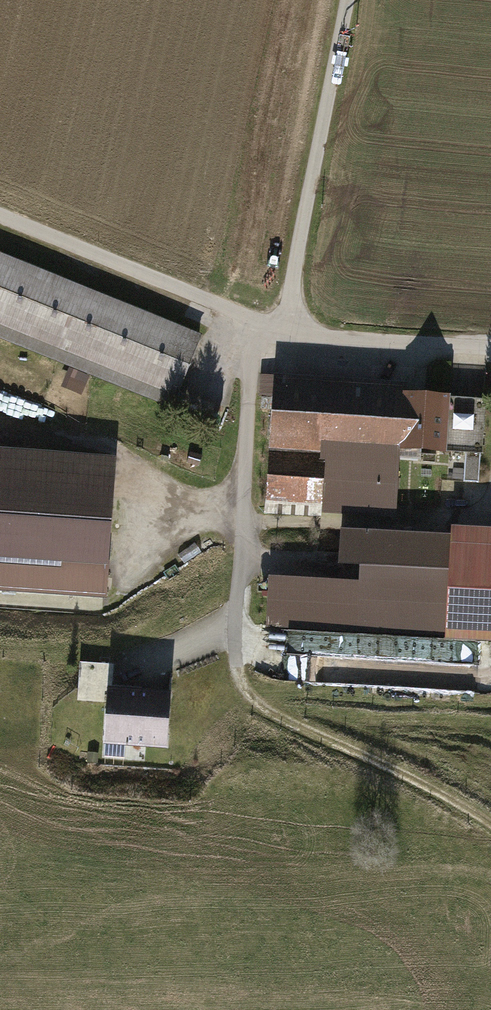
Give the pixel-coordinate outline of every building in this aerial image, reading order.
[(0,252),(0,341),(180,412),(211,335),(0,252)] [(277,378),(273,507),(405,511),(407,453),(490,455),(490,443),(490,403),(417,400),(418,383),(277,378)] [(0,450),(0,595),(104,602),(113,457),(0,450)] [(466,484),(480,485),(482,461),(469,459),(466,484)] [(461,530),(461,538),(347,532),(345,565),(369,566),(368,585),(276,580),(273,627),(490,639),(490,531),(461,530)] [(379,644),(364,642),(358,675),(411,684),(414,665),(376,659),(379,644)] [(447,683),(468,684),(468,668),(447,667),(447,683)] [(170,694),(108,690),(105,746),(167,749),(170,694)]
